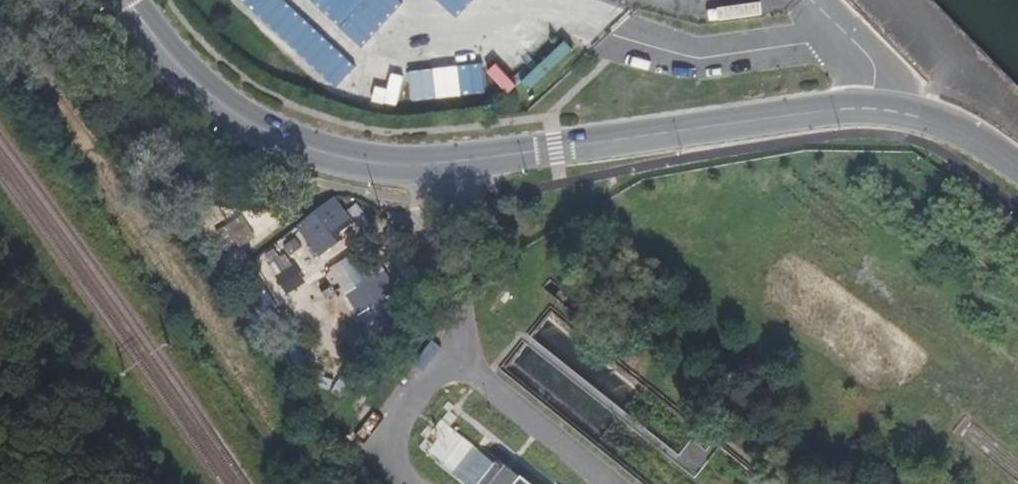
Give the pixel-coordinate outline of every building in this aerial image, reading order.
[(336,88),(354,69),(306,24),(295,36),(271,14),(282,3),(279,0),(243,0),(336,88)] [(533,89),(574,48),(559,33),(531,61),(536,66),(523,80),(533,89)] [(482,62),(409,73),(413,103),(487,92),(482,62)] [(507,94),(518,85),(497,62),(487,71),(507,94)] [(375,86),(372,101),(397,106),(404,76),(391,73),(388,88),(375,86)] [(257,201),(223,222),(241,250),(274,230),(257,201)] [(339,203),(301,229),(322,261),(349,243),(345,237),(357,229),(339,203)] [(390,335),(401,328),(356,255),(344,263),(390,335)] [(294,267),(278,277),(288,292),(304,282),(294,267)] [(253,274),(238,283),(253,307),(268,297),(253,274)] [(268,299),(254,307),(261,319),(275,310),(268,299)] [(277,313),(270,318),(277,329),(284,325),(277,313)] [(591,331),(587,336),(593,342),(597,337),(591,331)] [(369,345),(355,362),(362,367),(375,350),(369,345)] [(299,347),(291,351),(300,375),(310,370),(299,347)] [(314,374),(310,384),(329,391),(332,381),(314,374)] [(661,388),(657,393),(662,397),(667,392),(661,388)] [(499,461),(496,465),(450,428),(457,418),(450,413),(454,408),(448,403),(443,409),(448,414),(430,435),(425,431),(421,436),(426,441),(421,448),(466,483),(528,483),(499,461)] [(731,444),(726,449),(733,454),(737,449),(731,444)]
